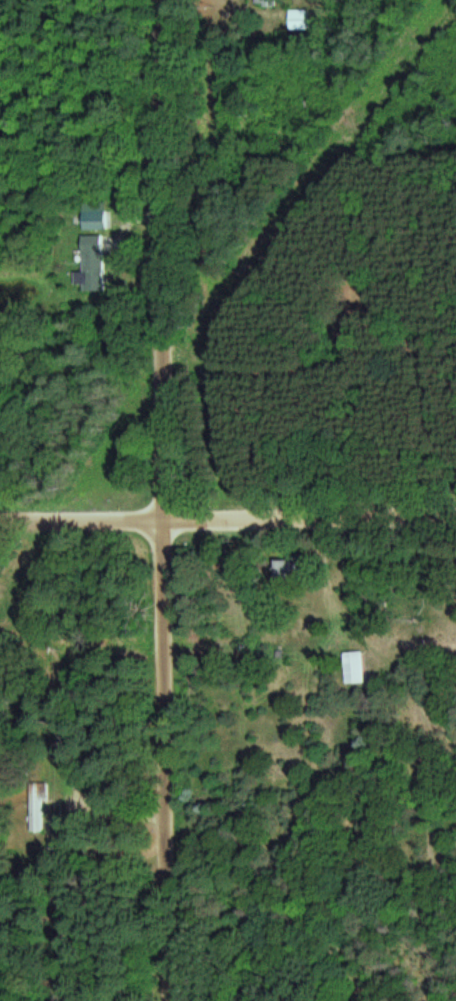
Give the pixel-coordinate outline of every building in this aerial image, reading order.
[(348,652),(348,683),(369,683),(369,652),(348,652)] [(33,782),(32,831),(48,831),(49,783),(33,782)]
